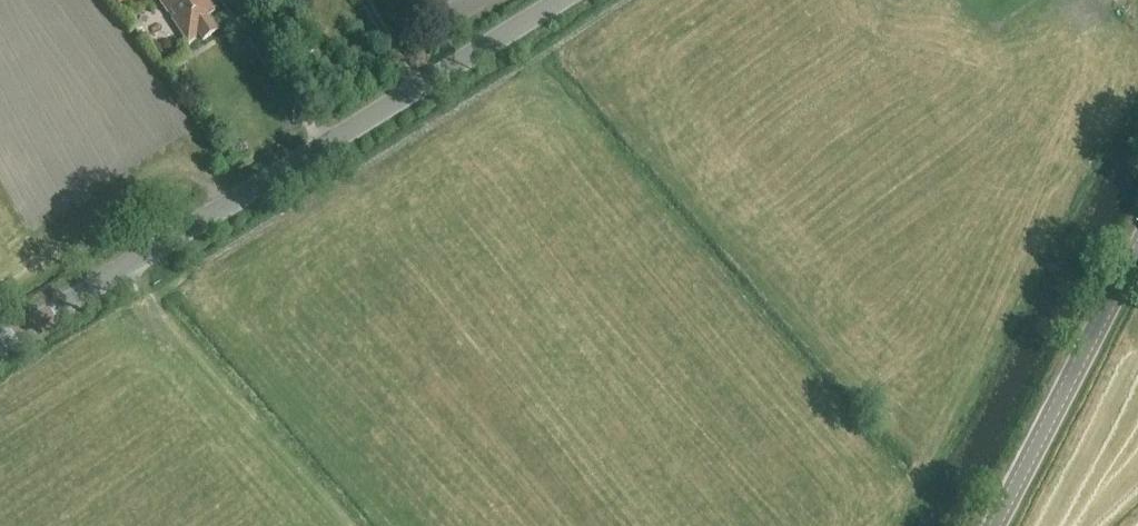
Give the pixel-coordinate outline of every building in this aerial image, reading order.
[(218,31),(208,17),(217,11),(211,0),(160,0),(188,43),(199,36),(203,41),(218,31)]
